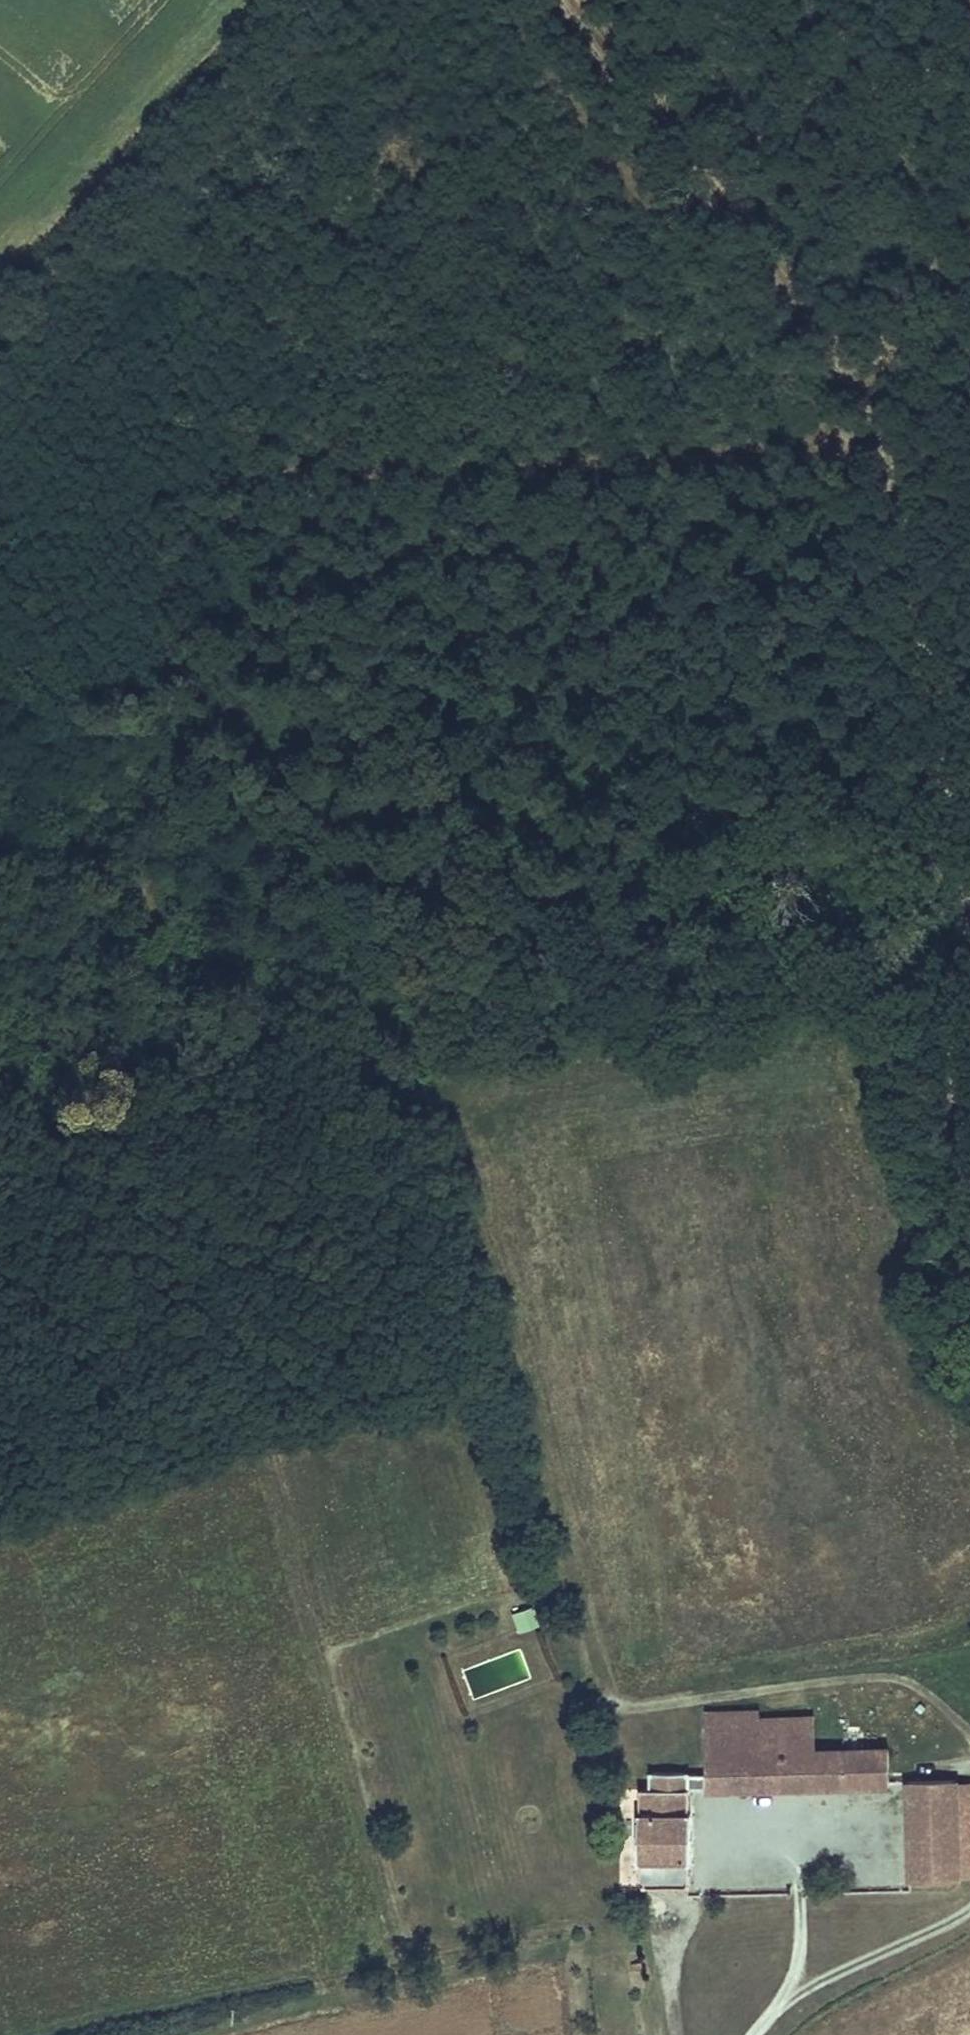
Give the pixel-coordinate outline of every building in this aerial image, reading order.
[(517,1630),(535,1626),(531,1607),(513,1611),(517,1630)] [(888,1784),(887,1749),(811,1752),(758,1753),(756,1719),(756,1710),(739,1711),(742,1789),(888,1784)] [(742,1789),(739,1711),(701,1713),(704,1774),(704,1788),(704,1790),(742,1789)] [(811,1752),(810,1717),(756,1719),(758,1753),(811,1752)] [(690,1861),(689,1814),(687,1813),(687,1788),(697,1789),(698,1774),(687,1774),(687,1772),(648,1773),(649,1789),(638,1789),(638,1814),(636,1814),(637,1862),(639,1862),(639,1886),(688,1886),(688,1861),(690,1861)] [(954,1776),(904,1778),(908,1878),(958,1876),(954,1776)]
